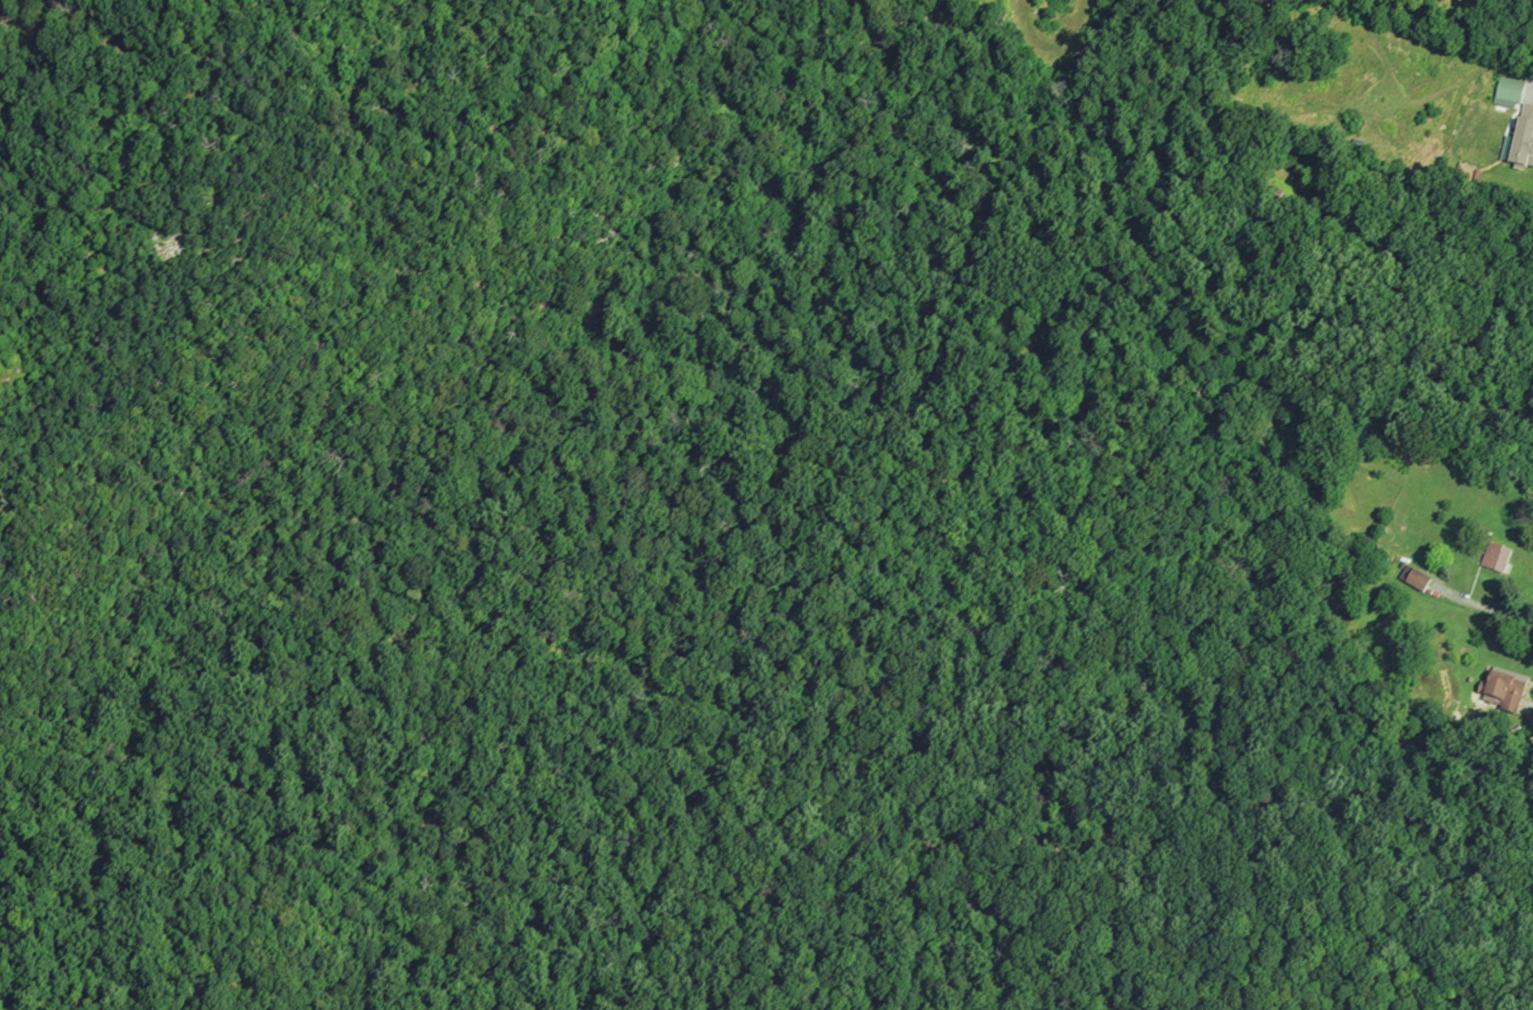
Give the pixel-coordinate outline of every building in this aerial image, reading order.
[(1501,78),(1526,85),(1520,109),(1494,102),(1501,78)] [(1520,123),(1517,122),(1512,139),(1507,138),(1501,161),(1510,163),(1509,168),(1530,173),(1531,170),(1532,170),(1532,107),(1525,105),(1520,123)] [(1489,543),(1514,552),(1505,577),(1480,568),(1489,543)] [(1380,569),(1390,575),(1397,562),(1387,557),(1380,569)] [(1400,580),(1406,567),(1433,580),(1426,593),(1400,580)] [(1492,670),(1484,702),(1504,707),(1502,714),(1520,718),(1530,680),(1492,670)]
